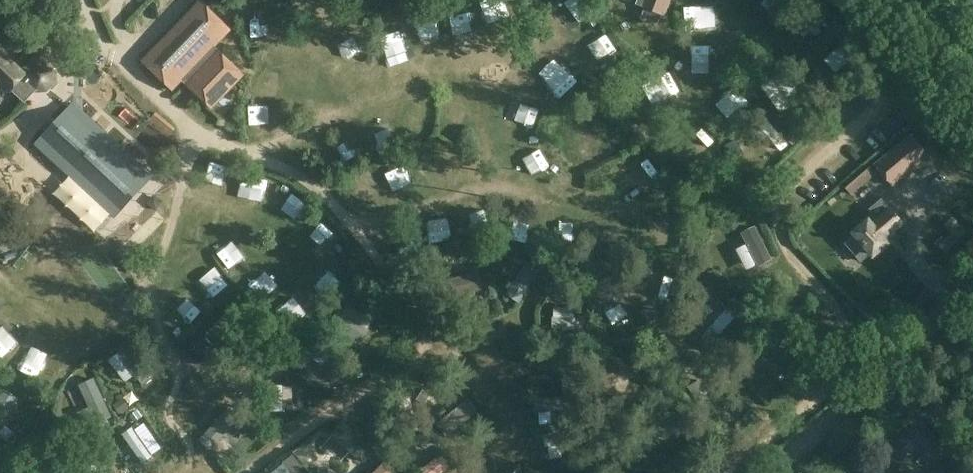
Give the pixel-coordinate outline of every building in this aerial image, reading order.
[(637,4),(645,6),(647,7),(664,13),(668,15),(673,0),(639,0),(637,4)] [(172,89),(181,80),(211,109),(245,74),(215,45),(230,29),(200,1),(143,60),(172,89)] [(475,20),(476,7),(444,6),(443,20),(475,20)] [(11,90),(25,103),(27,102),(36,92),(36,93),(48,92),(56,84),(55,72),(47,64),(36,65),(28,73),(30,75),(26,80),(23,77),(24,75),(0,53),(0,80),(11,90)] [(803,98),(783,70),(760,86),(780,115),(803,98)] [(807,99),(800,104),(806,112),(813,107),(807,99)] [(64,102),(31,136),(108,210),(150,163),(100,118),(91,127),(64,102)] [(565,122),(560,113),(545,121),(549,131),(565,122)] [(795,127),(788,135),(796,143),(804,136),(795,127)] [(913,135),(878,164),(893,186),(930,155),(913,135)] [(738,138),(726,145),(733,158),(745,151),(738,138)] [(837,186),(853,173),(847,165),(831,178),(837,186)] [(859,238),(849,246),(859,259),(869,250),(870,249),(877,257),(893,244),(886,236),(900,225),(905,221),(884,198),(871,210),(879,219),(876,221),(871,216),(854,232),(859,238)] [(742,242),(734,233),(714,252),(739,279),(748,270),(731,253),(742,242)] [(527,260),(514,282),(510,280),(505,287),(509,290),(506,294),(520,303),(541,268),(527,260)] [(445,299),(483,288),(478,271),(440,282),(445,299)] [(690,327),(702,337),(728,308),(716,297),(690,326),(690,327)] [(251,305),(245,299),(241,303),(239,301),(231,309),(239,317),(251,305)] [(653,305),(643,311),(651,324),(661,318),(653,305)] [(588,318),(553,317),(553,330),(587,331),(588,318)] [(130,343),(118,352),(145,386),(157,377),(130,343)] [(330,363),(331,353),(331,351),(318,350),(314,385),(327,386),(330,363)] [(625,360),(610,356),(600,391),(612,394),(618,374),(628,377),(630,369),(623,367),(625,360)] [(747,356),(740,363),(750,372),(757,365),(747,356)] [(687,359),(677,365),(682,373),(692,368),(687,359)] [(544,361),(543,376),(579,378),(580,363),(544,361)] [(930,364),(924,369),(928,374),(934,368),(930,364)] [(272,367),(263,374),(269,383),(278,376),(272,367)] [(82,392),(88,385),(94,376),(81,369),(57,402),(69,411),(82,392)] [(718,412),(696,376),(685,383),(706,419),(718,412)] [(282,412),(282,386),(270,386),(270,412),(282,412)] [(19,398),(4,389),(0,395),(0,427),(19,398)] [(424,390),(417,399),(424,404),(431,394),(424,390)] [(677,394),(669,400),(679,413),(686,407),(677,394)] [(123,398),(113,405),(117,409),(126,403),(123,398)] [(411,398),(399,401),(407,435),(419,432),(411,398)] [(575,398),(533,399),(534,414),(557,413),(558,416),(576,416),(575,398)] [(477,412),(469,402),(444,421),(452,431),(477,412)] [(634,410),(626,402),(618,410),(626,418),(634,410)] [(233,424),(239,418),(243,413),(233,404),(211,431),(220,439),(233,424)] [(137,411),(130,415),(133,421),(140,416),(137,411)] [(362,463),(374,449),(342,420),(330,433),(362,463)] [(919,446),(925,453),(937,466),(950,454),(920,420),(888,448),(900,462),(919,446)] [(131,430),(121,437),(140,464),(151,456),(131,430)] [(579,431),(542,436),(544,449),(581,444),(579,431)] [(419,472),(441,472),(458,460),(450,449),(448,448),(418,472),(419,472)] [(414,462),(418,458),(415,453),(410,457),(414,462)] [(397,472),(386,461),(386,460),(373,472),(396,472),(397,472)] [(905,472),(928,472),(918,460),(903,472),(905,472)]
